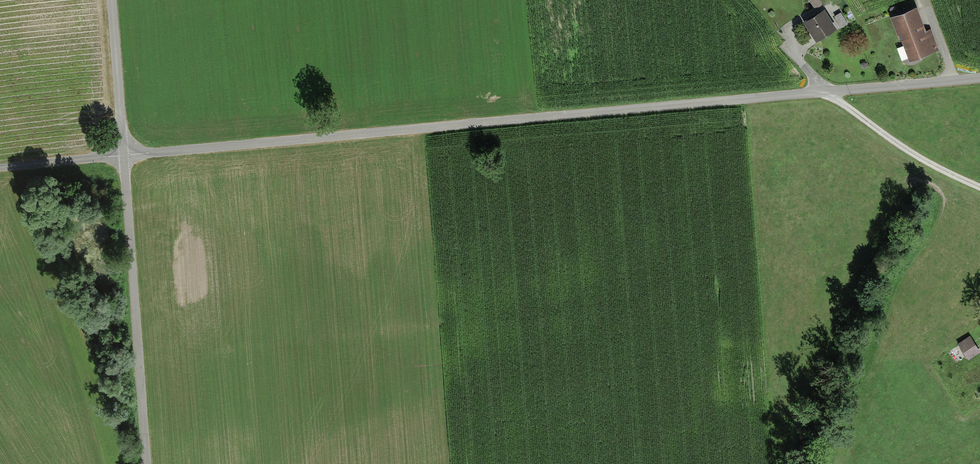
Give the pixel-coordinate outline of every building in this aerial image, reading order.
[(826,0),(810,0),(816,9),(827,1),(826,0)] [(918,5),(891,15),(900,40),(902,40),(910,60),(939,49),(932,28),(927,30),(918,5)] [(809,30),(816,41),(837,28),(825,8),(804,21),(809,30)] [(841,12),(834,16),(841,27),(848,23),(841,12)] [(971,336),(959,344),(969,359),(979,351),(971,336)]
